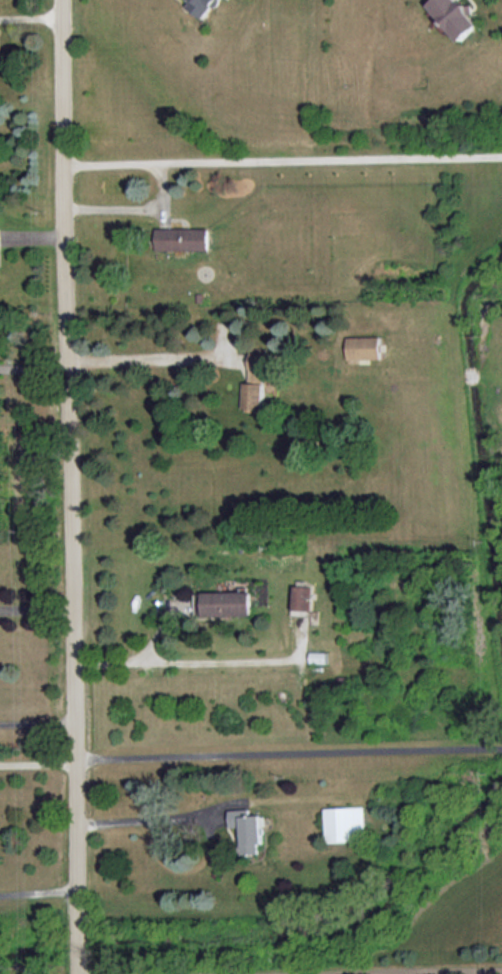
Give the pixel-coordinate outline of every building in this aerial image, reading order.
[(205,17),(217,0),(181,0),(205,17)] [(459,41),(480,25),(470,11),(462,0),(433,0),(430,2),(459,41)] [(211,228),(158,227),(158,249),(211,250),(211,228)] [(381,335),(347,336),(348,359),(381,358),(381,335)] [(243,408),(265,409),(268,348),(252,347),(250,382),(244,381),(243,408)] [(312,585),(294,585),(294,614),(311,614),(312,585)] [(252,590),(195,592),(195,616),(252,614),(252,590)] [(325,807),(326,841),(365,839),(364,806),(325,807)] [(259,853),(258,843),(263,842),(262,814),(250,814),(250,808),(229,809),(230,826),(239,826),(240,853),(259,853)]
